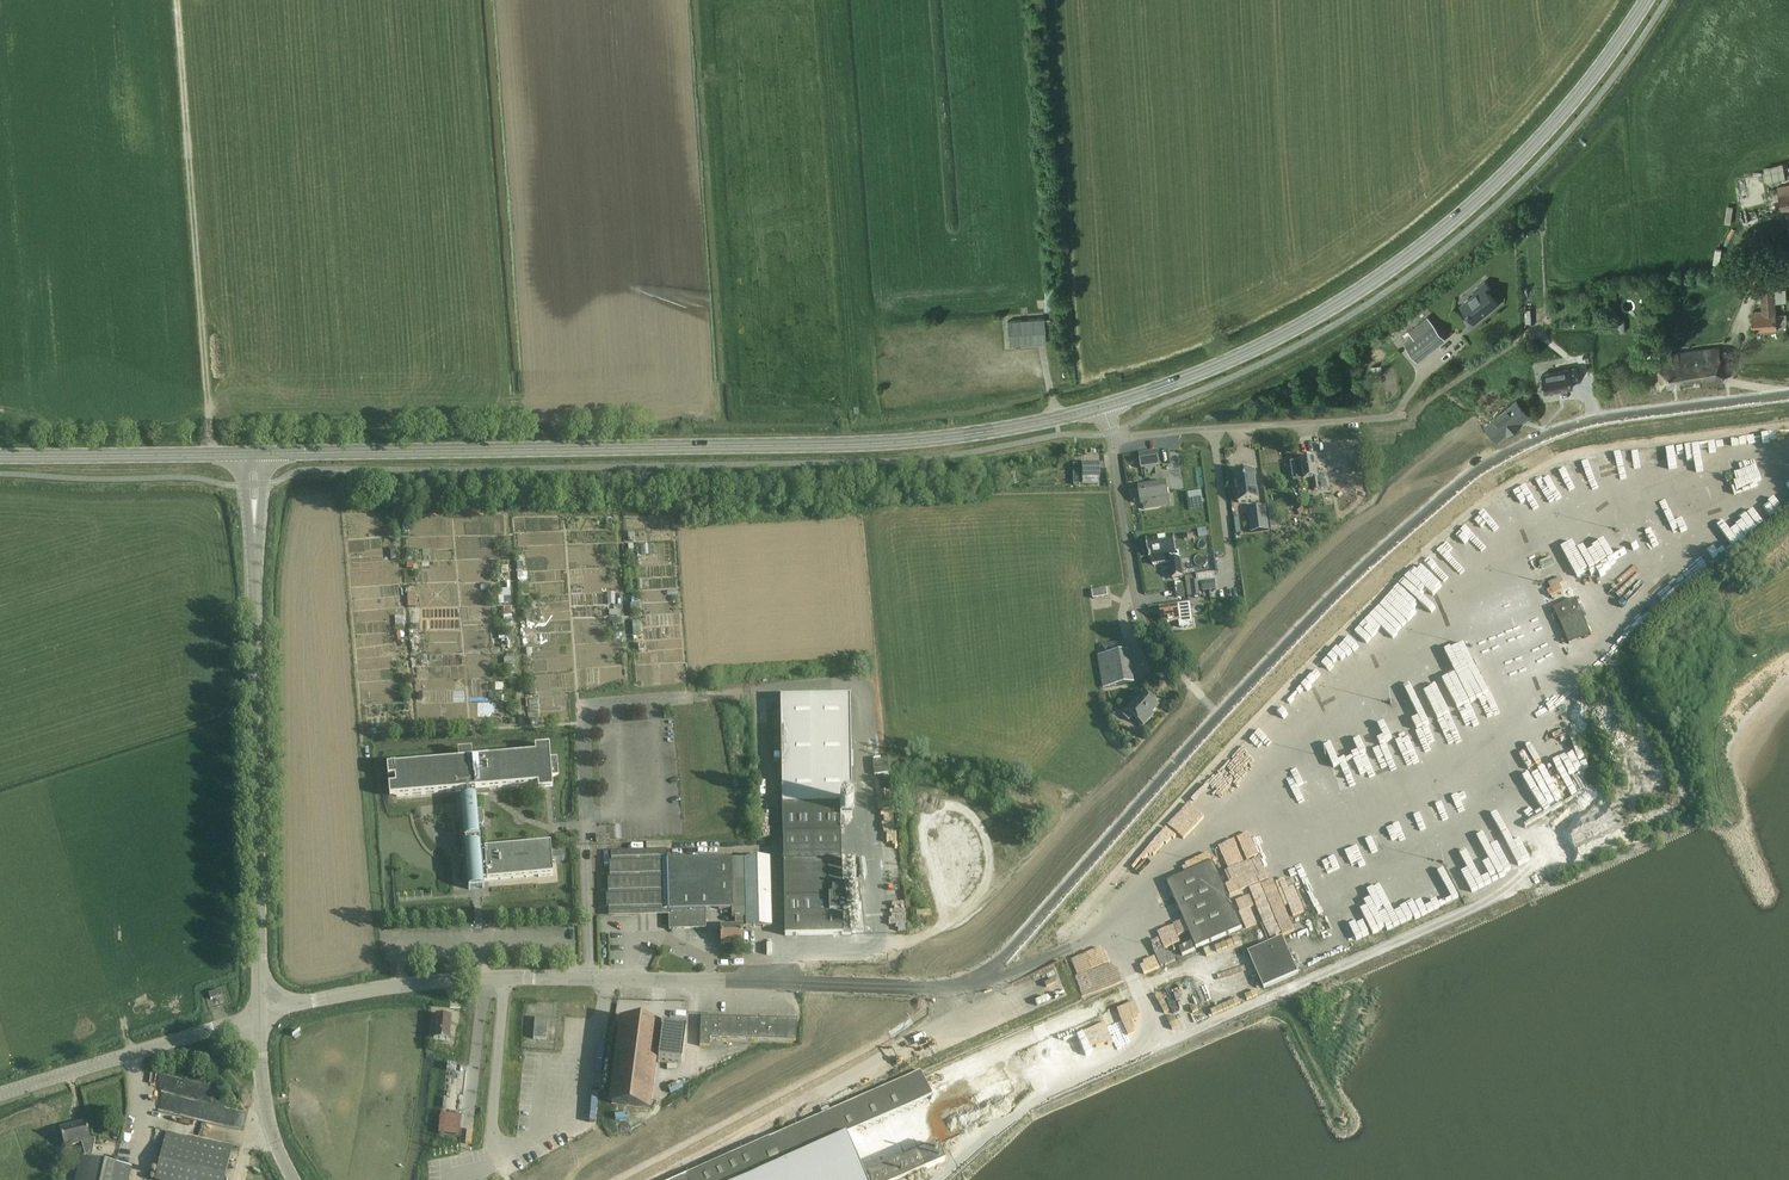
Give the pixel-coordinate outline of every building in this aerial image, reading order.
[(1778,187),(1783,211),(1788,210),(1788,185),(1778,187)] [(1727,241),(1733,228),(1728,226),(1722,238),(1727,241)] [(1720,263),(1723,249),(1717,248),(1714,261),(1720,263)] [(1475,322),(1498,304),(1488,292),(1491,290),(1486,283),(1474,292),(1476,295),(1462,306),(1475,322)] [(1055,310),(1055,287),(1045,287),(1046,310),(1055,310)] [(1777,330),(1774,291),(1761,291),(1762,314),(1752,314),(1753,332),(1777,330)] [(1414,339),(1406,346),(1418,362),(1446,339),(1428,316),(1408,332),(1414,339)] [(1046,343),(1045,318),(1008,320),(1009,346),(1046,343)] [(1712,349),(1673,354),(1672,348),(1656,350),(1661,390),(1717,382),(1712,349)] [(1572,380),(1579,379),(1577,369),(1542,375),(1545,392),(1573,387),(1572,380)] [(1518,401),(1494,420),(1488,425),(1498,438),(1507,432),(1508,434),(1522,423),(1520,421),(1528,415),(1518,401)] [(1158,451),(1140,454),(1142,469),(1160,466),(1158,451)] [(1324,474),(1318,475),(1315,458),(1301,461),(1304,479),(1312,478),(1314,491),(1327,490),(1324,474)] [(1099,462),(1081,463),(1081,479),(1082,479),(1082,484),(1099,484),(1098,478),(1099,478),(1099,462)] [(1254,471),(1235,473),(1239,503),(1258,501),(1258,498),(1254,471)] [(1169,500),(1167,484),(1139,488),(1141,504),(1143,504),(1143,509),(1159,507),(1158,501),(1169,500)] [(1269,531),(1266,507),(1248,509),(1251,533),(1269,531)] [(1761,521),(1755,514),(1750,518),(1740,508),(1729,519),(1745,536),(1761,521)] [(1585,570),(1619,552),(1604,522),(1596,526),(1599,532),(1587,539),(1585,536),(1571,544),(1585,570)] [(1710,531),(1718,540),(1713,544),(1720,553),(1732,543),(1717,525),(1710,531)] [(1665,542),(1672,540),(1667,529),(1661,532),(1665,542)] [(1146,539),(1148,557),(1151,556),(1153,565),(1171,562),(1170,560),(1179,559),(1180,559),(1179,552),(1176,552),(1174,535),(1146,539)] [(1620,555),(1625,563),(1631,560),(1637,571),(1643,568),(1633,548),(1620,555)] [(1171,562),(1173,579),(1182,577),(1179,559),(1170,560),(1171,562)] [(1192,595),(1199,594),(1196,576),(1189,577),(1192,595)] [(1214,579),(1202,581),(1203,591),(1216,590),(1214,579)] [(1093,599),(1107,596),(1106,589),(1092,591),(1093,599)] [(1190,605),(1178,606),(1160,609),(1162,623),(1179,620),(1179,627),(1193,626),(1190,605)] [(1102,655),(1097,656),(1103,688),(1131,683),(1124,640),(1100,644),(1102,655)] [(1144,725),(1150,718),(1148,717),(1159,705),(1145,693),(1137,703),(1135,701),(1127,710),(1123,715),(1129,720),(1133,716),(1144,725)] [(843,935),(842,910),(861,909),(858,885),(842,886),(840,819),(851,819),(851,804),(837,804),(837,801),(852,800),(850,697),(780,698),(782,805),(785,936),(843,935)] [(465,840),(465,845),(464,845),(468,890),(476,889),(484,889),(483,882),(553,876),(552,864),(556,863),(562,863),(563,862),(564,862),(564,861),(565,860),(564,858),(564,857),(563,856),(562,856),(561,856),(552,857),(551,844),(481,850),(480,844),(479,839),(480,839),(479,825),(482,825),(483,820),(483,816),(481,810),(478,810),(476,797),(475,797),(475,791),(538,785),(538,791),(553,790),(552,778),(559,777),(557,758),(550,758),(549,746),(534,748),(535,754),(472,759),(472,750),(457,752),(458,760),(387,766),(387,778),(395,778),(395,785),(388,786),(389,798),(461,792),(461,798),(460,798),(464,840),(465,840)] [(1576,755),(1575,770),(1587,770),(1587,755),(1576,755)] [(889,783),(890,761),(875,760),(875,774),(886,775),(886,783),(889,783)] [(1487,777),(1513,824),(1521,820),(1524,825),(1550,810),(1532,776),(1524,780),(1514,762),(1487,777)] [(1580,774),(1575,773),(1575,786),(1586,786),(1587,780),(1580,780),(1580,774)] [(1474,840),(1469,842),(1492,891),(1519,879),(1490,814),(1467,824),(1474,840)] [(745,928),(771,927),(770,858),(667,861),(667,851),(626,852),(626,855),(613,855),(613,862),(611,862),(611,879),(610,879),(610,895),(609,895),(609,908),(611,908),(611,914),(638,914),(638,911),(668,911),(668,929),(706,928),(705,910),(731,909),(731,918),(735,918),(745,918),(745,928)] [(1118,864),(1130,874),(1139,864),(1127,854),(1118,864)] [(1167,882),(1196,948),(1242,928),(1213,862),(1167,882)] [(1165,881),(1145,889),(1152,906),(1173,898),(1165,881)] [(1401,911),(1406,921),(1425,911),(1419,899),(1415,902),(1408,890),(1401,893),(1400,891),(1391,896),(1399,911),(1401,911)] [(1276,906),(1259,912),(1270,942),(1306,928),(1302,916),(1292,919),(1285,903),(1276,906)] [(745,918),(735,918),(735,927),(721,928),(721,943),(742,943),(741,928),(745,928),(745,918)] [(1142,976),(1175,959),(1163,936),(1131,953),(1142,976)] [(1282,938),(1248,953),(1264,989),(1298,974),(1282,938)] [(1192,942),(1179,948),(1182,956),(1195,950),(1192,942)] [(220,991),(209,994),(210,1000),(221,997),(220,991)] [(450,1041),(451,1017),(435,1016),(434,1040),(450,1041)] [(710,1047),(710,1038),(796,1041),(797,1020),(701,1017),(700,1046),(710,1047)] [(548,1020),(535,1019),(533,1039),(546,1040),(548,1020)] [(647,1108),(647,1104),(653,1059),(657,1027),(657,1025),(623,1021),(612,1104),(647,1108)] [(662,1028),(657,1027),(653,1059),(658,1060),(658,1061),(681,1064),(686,1030),(662,1027),(662,1028)] [(906,1077),(784,1131),(740,1151),(686,1174),(674,1179),(833,1179),(848,1173),(851,1179),(905,1179),(945,1162),(937,1146),(878,1171),(868,1176),(860,1179),(842,1138),(864,1128),(932,1099),(930,1093),(921,1074),(920,1071),(906,1077)] [(65,1147),(81,1143),(85,1156),(91,1158),(95,1140),(90,1139),(85,1122),(60,1129),(65,1147)] [(166,1132),(155,1179),(225,1179),(232,1147),(166,1132)] [(80,1155),(75,1179),(129,1179),(132,1167),(91,1158),(85,1156),(80,1155)]
